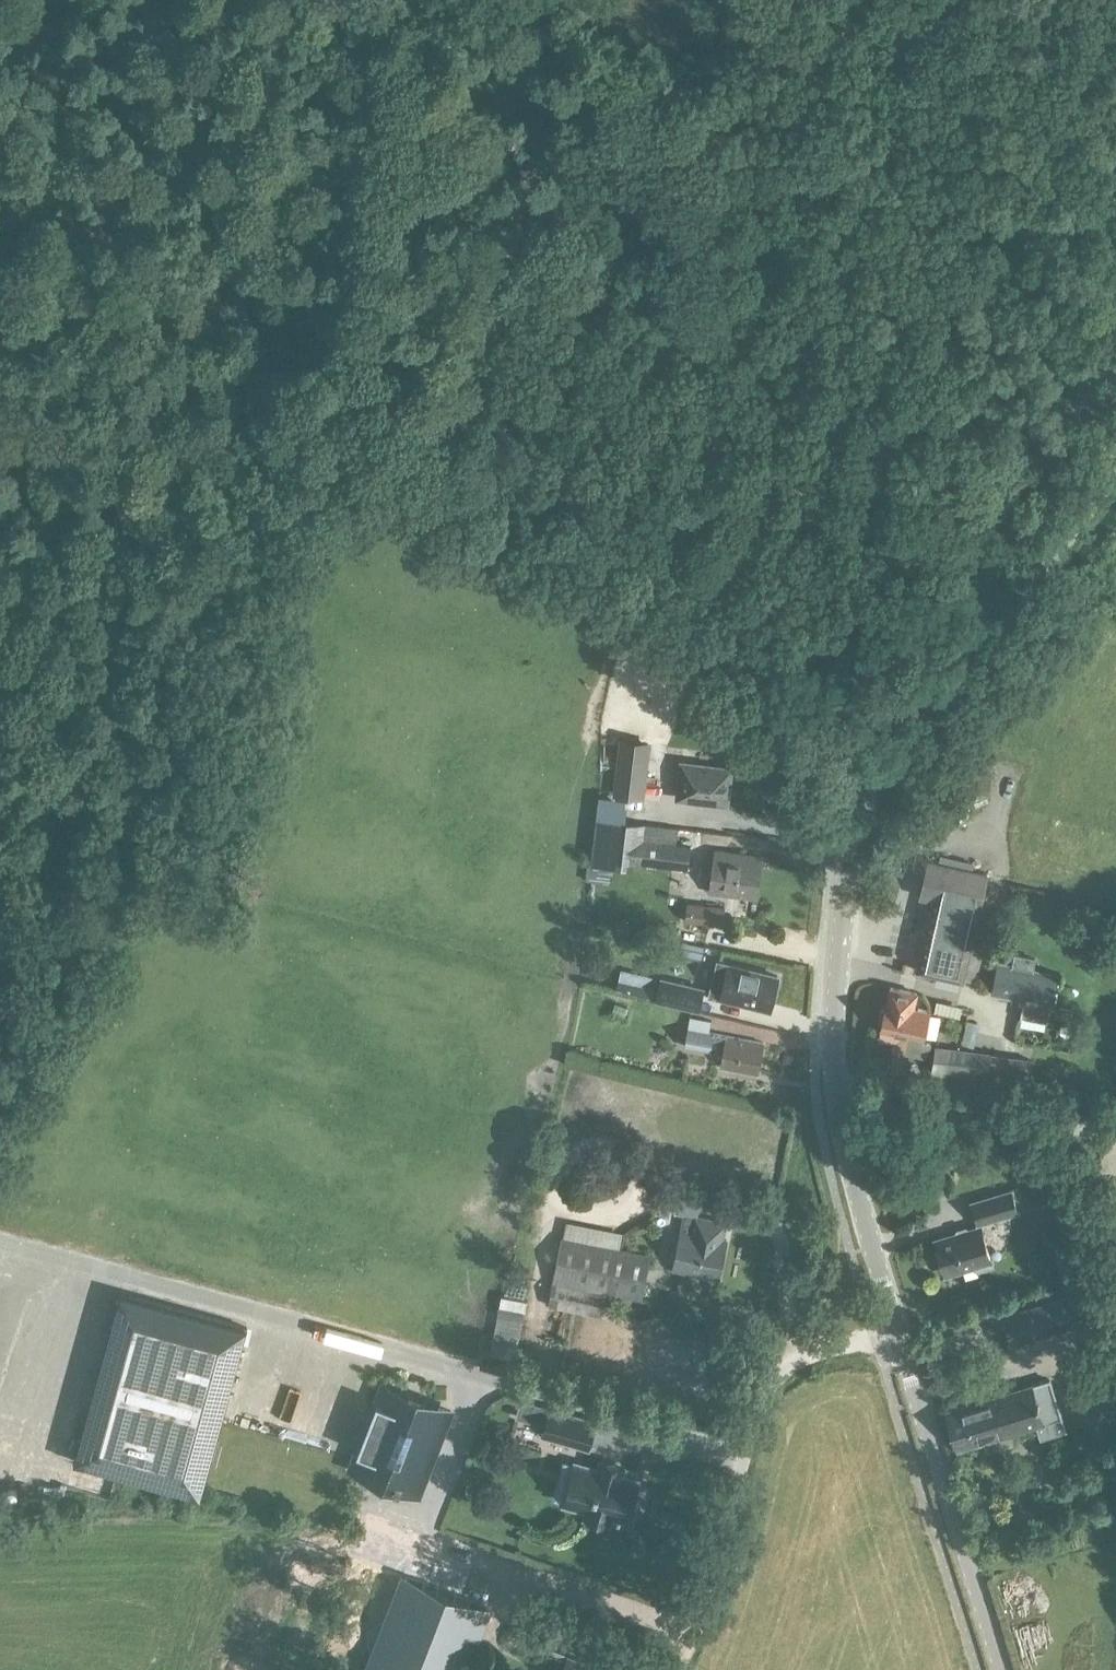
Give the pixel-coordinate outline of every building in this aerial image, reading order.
[(746,736),(739,741),(746,752),(753,747),(746,736)] [(620,737),(613,795),(645,799),(652,741),(620,737)] [(727,803),(731,769),(683,763),(678,797),(727,803)] [(624,821),(595,818),(590,862),(619,866),(620,859),(674,865),(678,839),(676,839),(677,827),(647,823),(624,821)] [(711,892),(757,898),(762,856),(717,850),(711,892)] [(918,970),(963,980),(988,873),(929,860),(921,896),(935,899),(918,970)] [(588,864),(586,880),(609,882),(610,866),(588,864)] [(695,925),(709,927),(714,927),(714,925),(724,926),(727,907),(688,901),(685,921),(695,923),(695,925)] [(662,923),(659,937),(670,939),(673,925),(662,923)] [(1059,975),(1034,970),(1037,957),(1015,953),(1013,964),(1012,965),(999,963),(993,993),(1013,998),(1012,1003),(1022,1004),(1021,1016),(1047,1023),(1050,1004),(1052,1005),(1059,975)] [(778,976),(719,962),(711,994),(770,1009),(778,976)] [(649,978),(635,974),(631,989),(645,992),(649,978)] [(656,998),(699,1009),(705,987),(662,976),(656,998)] [(649,978),(645,992),(653,994),(657,980),(649,978)] [(880,1021),(881,1021),(879,1030),(908,1036),(904,1053),(928,1058),(932,1042),(924,1040),(930,1013),(913,1009),(917,993),(891,987),(886,1011),(882,1010),(880,1021)] [(959,1013),(959,998),(932,997),(931,1012),(959,1013)] [(764,1043),(728,1036),(728,1035),(713,1032),(706,1031),(708,1021),(691,1017),(685,1046),(724,1054),(722,1065),(758,1072),(764,1043)] [(987,1082),(991,1054),(991,1053),(936,1046),(932,1075),(987,1082)] [(991,1054),(987,1082),(1029,1088),(1032,1060),(991,1054)] [(1012,1189),(970,1201),(977,1224),(1019,1211),(1012,1189)] [(1079,1202),(1062,1208),(1067,1223),(1084,1216),(1079,1202)] [(563,1216),(560,1232),(616,1243),(619,1228),(563,1216)] [(674,1269),(719,1278),(727,1240),(723,1239),(726,1223),(696,1217),(693,1232),(682,1230),(674,1269)] [(936,1240),(946,1273),(991,1260),(981,1226),(936,1240)] [(553,1281),(570,1284),(605,1291),(641,1298),(650,1254),(562,1236),(553,1281)] [(570,1284),(566,1307),(600,1314),(605,1291),(570,1284)] [(202,1495),(248,1326),(122,1291),(76,1461),(202,1495)] [(1072,1293),(1008,1313),(1019,1346),(1083,1326),(1072,1293)] [(515,1345),(518,1309),(495,1307),(491,1343),(515,1345)] [(1076,1412),(1103,1403),(1091,1365),(1064,1373),(1076,1412)] [(1052,1379),(1031,1385),(948,1411),(959,1448),(1037,1425),(1041,1437),(1067,1429),(1063,1417),(1063,1416),(1052,1379)] [(384,1384),(353,1467),(419,1492),(428,1467),(405,1458),(417,1426),(441,1435),(450,1410),(426,1400),(423,1407),(407,1401),(409,1394),(384,1384)] [(551,1408),(543,1435),(589,1448),(596,1421),(551,1408)] [(39,1419),(37,1430),(62,1434),(64,1423),(39,1419)] [(561,1499),(561,1501),(589,1508),(587,1516),(610,1523),(612,1514),(628,1519),(630,1511),(635,1508),(638,1504),(639,1499),(639,1494),(636,1489),(638,1481),(623,1476),(625,1465),(601,1459),(598,1470),(572,1462),(561,1499)] [(400,1572),(360,1669),(454,1669),(481,1606),(400,1572)] [(542,1665),(553,1669),(603,1669),(568,1656),(569,1653),(550,1646),(547,1653),(542,1665)]
